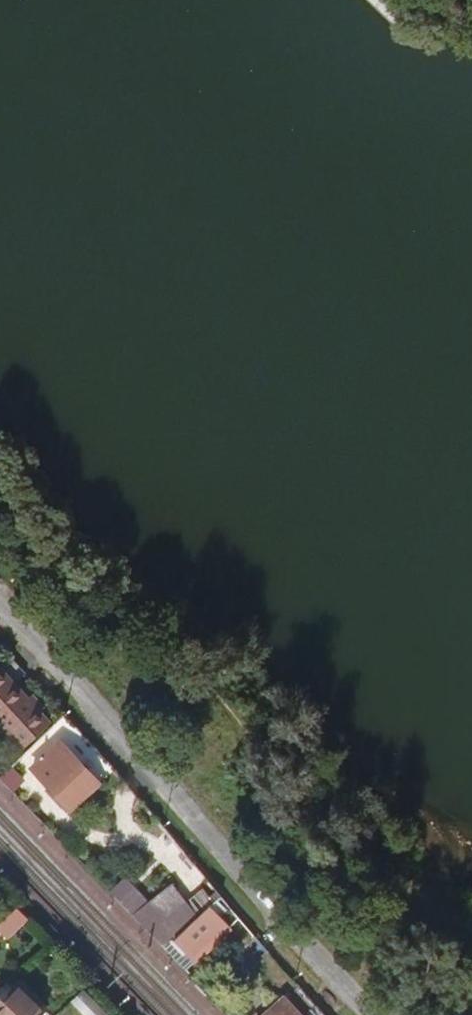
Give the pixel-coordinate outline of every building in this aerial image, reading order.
[(24,671),(9,655),(0,663),(0,720),(25,746),(49,723),(27,701),(23,705),(6,687),(24,671)] [(71,808),(115,768),(76,727),(33,766),(71,808)] [(0,775),(0,776),(13,789),(23,779),(10,765),(0,775)] [(114,887),(111,890),(130,909),(138,918),(146,912),(143,908),(176,882),(154,855),(120,882),(117,878),(111,883),(114,887)] [(210,902),(164,948),(188,971),(233,925),(210,902)] [(17,908),(0,924),(0,934),(6,940),(28,920),(17,908)] [(0,995),(0,1014),(42,1014),(45,1013),(15,981),(0,995)] [(73,999),(89,1014),(110,1014),(84,988),(73,999)] [(309,994),(293,1009),(283,998),(265,1014),(329,1014),(309,994)]
